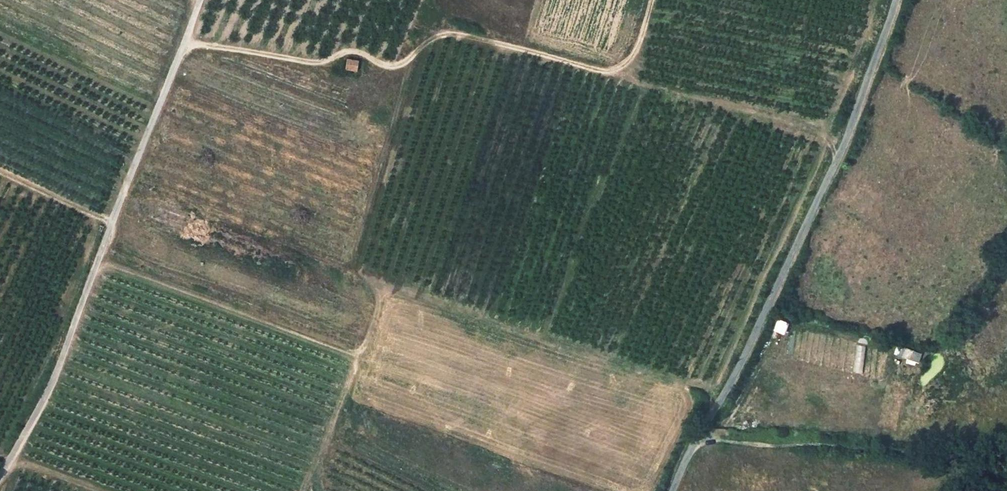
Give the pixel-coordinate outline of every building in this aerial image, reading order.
[(358,60),(346,58),(344,68),(356,70),(358,60)] [(912,379),(921,352),(906,348),(898,375),(912,379)]
